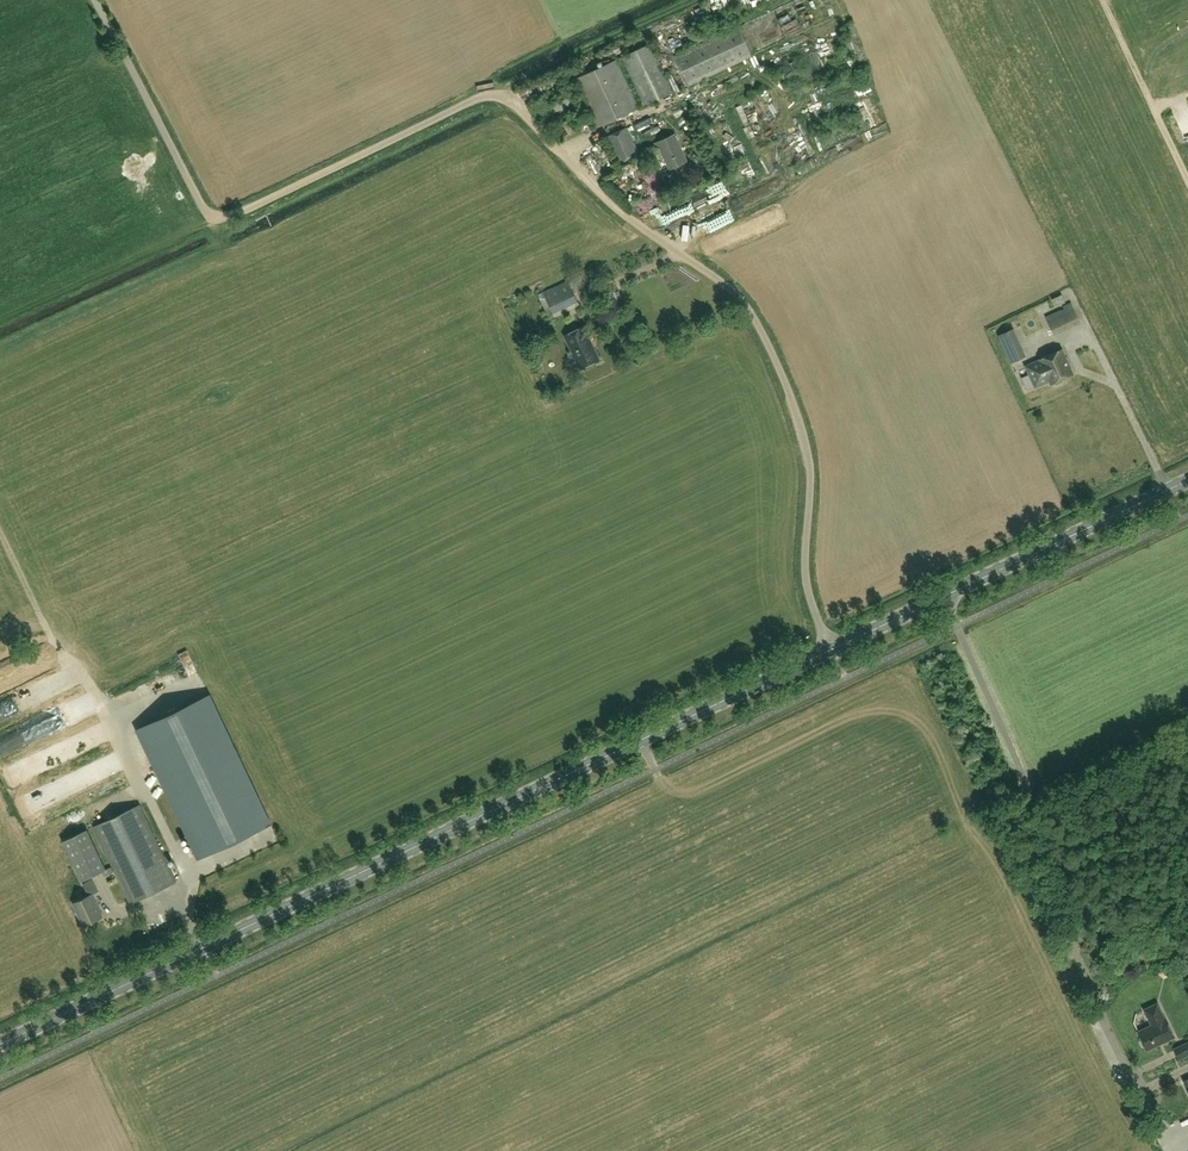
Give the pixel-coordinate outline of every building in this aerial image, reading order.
[(751,9),(762,5),(761,0),(757,0),(749,2),(751,9)] [(541,18),(517,25),(520,33),(511,36),(512,40),(536,33),(534,26),(543,24),(541,18)] [(752,55),(738,26),(675,55),(689,84),(752,55)] [(865,30),(855,35),(859,44),(870,39),(865,30)] [(694,34),(689,35),(693,46),(698,44),(694,34)] [(674,38),(664,43),(670,55),(681,50),(674,38)] [(836,50),(843,44),(839,39),(832,45),(836,50)] [(673,91),(650,43),(622,56),(645,105),(673,91)] [(441,65),(448,63),(445,50),(437,52),(441,65)] [(779,67),(784,82),(821,71),(819,65),(826,63),(825,59),(820,60),(817,51),(800,56),(802,60),(779,67)] [(638,108),(616,59),(574,78),(596,127),(638,108)] [(815,116),(826,113),(825,106),(813,109),(815,116)] [(883,123),(874,126),(877,132),(885,129),(883,123)] [(746,137),(755,134),(752,125),(743,129),(746,137)] [(607,136),(619,163),(640,154),(627,127),(607,136)] [(687,161),(675,134),(655,143),(658,150),(661,149),(669,169),(687,161)] [(852,150),(862,145),(859,138),(848,142),(852,150)] [(809,172),(806,162),(791,166),(794,176),(809,172)] [(753,183),(738,190),(741,197),(756,189),(753,183)] [(773,193),(756,200),(758,206),(775,199),(773,193)] [(716,201),(720,211),(733,207),(729,196),(716,201)] [(754,202),(703,232),(707,240),(759,210),(754,202)] [(538,294),(550,319),(580,304),(567,280),(538,294)] [(1065,302),(1062,295),(1053,299),(1056,306),(1065,302)] [(1080,322),(1074,308),(1048,321),(1054,334),(1080,322)] [(600,359),(583,326),(564,335),(580,369),(600,359)] [(1073,374),(1070,368),(1062,349),(1040,359),(1026,366),(1036,387),(1049,381),(1051,384),(1053,383),(1053,384),(1057,385),(1062,382),(1064,379),(1063,378),(1073,374)] [(138,728),(199,858),(270,824),(209,695),(138,728)] [(176,881),(140,804),(94,826),(130,903),(176,881)] [(253,838),(264,851),(278,840),(266,827),(253,838)] [(62,841),(81,881),(107,869),(88,828),(62,841)] [(102,916),(92,894),(98,891),(93,879),(83,883),(88,895),(73,903),(84,925),(102,916)] [(1167,971),(1158,974),(1160,980),(1169,978),(1167,971)] [(1170,1040),(1163,1024),(1162,1024),(1159,1016),(1160,1016),(1157,1008),(1144,1014),(1147,1022),(1151,1029),(1136,1036),(1144,1052),(1170,1040)] [(1179,1046),(1174,1049),(1179,1060),(1187,1056),(1187,1042),(1179,1046)]
